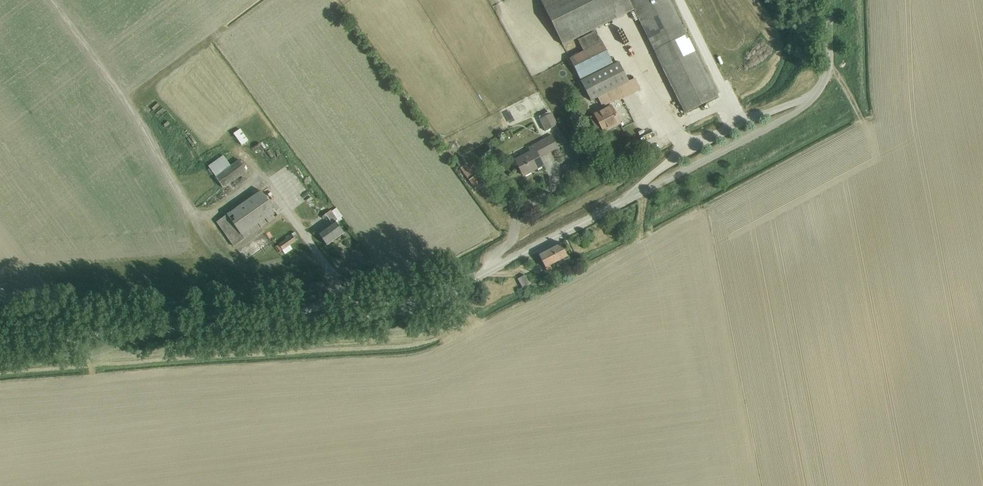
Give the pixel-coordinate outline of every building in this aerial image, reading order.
[(709,80),(670,0),(542,0),(541,0),(563,45),(634,10),(685,113),(718,97),(709,80)] [(629,82),(628,80),(619,62),(614,65),(603,43),(570,59),(581,81),(591,101),(598,98),(604,110),(595,114),(599,121),(599,122),(604,132),(621,124),(615,113),(611,106),(611,107),(610,104),(620,99),(620,100),(641,90),(635,78),(629,82)] [(739,61),(744,60),(740,47),(736,48),(739,61)] [(539,119),(545,130),(557,124),(551,113),(539,119)] [(248,141),(240,129),(233,134),(242,145),(248,141)] [(552,136),(540,142),(529,148),(531,152),(515,160),(523,176),(543,166),(539,158),(558,148),(552,136)] [(256,146),(260,152),(267,147),(263,141),(256,146)] [(216,177),(216,178),(223,188),(247,171),(240,160),(231,166),(224,157),(209,167),(216,177)] [(482,184),(467,164),(461,168),(475,189),(482,184)] [(217,222),(234,247),(278,216),(261,191),(217,222)] [(335,208),(331,210),(325,214),(332,224),(318,233),(327,245),(344,233),(336,222),(338,220),(337,219),(341,217),(335,208)] [(292,235),(279,245),(284,253),(292,248),(290,245),(296,241),(292,235)] [(539,256),(546,268),(568,257),(561,244),(539,256)] [(531,284),(525,275),(518,279),(523,289),(531,284)]
